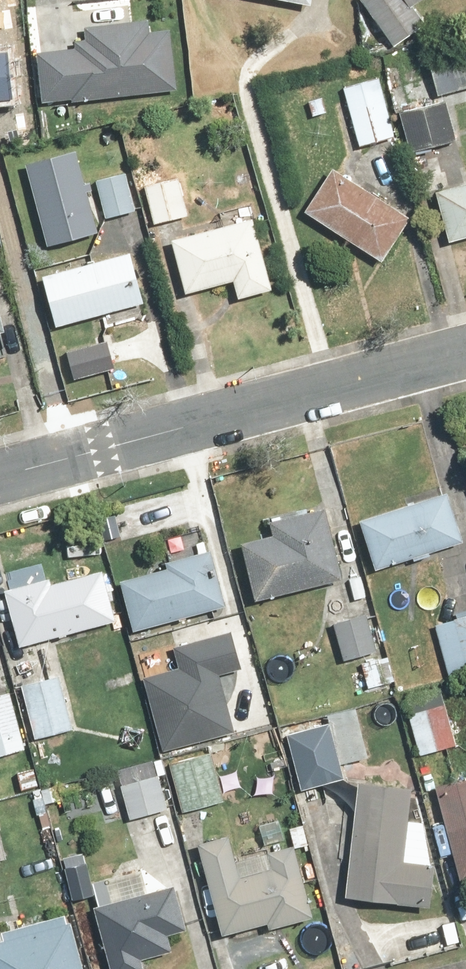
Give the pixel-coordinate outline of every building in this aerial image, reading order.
[(398,49),(428,29),(414,7),(425,0),(365,0),(398,49)] [(42,54),(46,102),(181,92),(177,32),(153,34),(152,20),(90,25),(91,40),(76,41),(77,51),(42,54)] [(438,97),(465,91),(465,41),(427,50),(438,97)] [(12,100),(7,53),(0,54),(0,102),(12,100)] [(380,75),(345,85),(363,148),(398,138),(380,75)] [(447,101),(402,114),(415,156),(459,143),(447,101)] [(26,156),(48,245),(99,233),(77,143),(26,156)] [(339,167),(308,211),(384,263),(414,219),(339,167)] [(140,211),(131,174),(101,182),(110,219),(140,211)] [(181,176),(147,185),(158,226),(192,217),(181,176)] [(441,193),(454,244),(465,240),(465,187),(441,193)] [(277,289),(256,203),(220,212),(225,229),(176,241),(190,295),(240,282),(244,298),(277,289)] [(145,319),(141,307),(148,305),(134,254),(47,277),(61,328),(103,317),(107,330),(145,319)] [(9,357),(3,336),(10,334),(0,295),(0,360),(9,357)] [(365,520),(381,569),(465,541),(465,535),(452,492),(365,520)] [(246,543),(261,598),(347,576),(329,505),(265,522),(269,537),(246,543)] [(173,568),(126,580),(138,630),(230,607),(215,547),(171,558),(173,568)] [(44,564),(7,573),(25,646),(122,622),(109,570),(56,583),(55,577),(48,579),(44,564)] [(461,610),(463,618),(439,623),(452,675),(465,671),(465,609),(461,610)] [(371,612),(334,622),(345,661),(382,650),(371,612)] [(147,675),(166,742),(237,722),(223,669),(244,663),(234,629),(177,644),(183,665),(147,675)] [(390,659),(366,665),(372,688),(396,681),(390,659)] [(62,675),(25,685),(39,739),(76,729),(62,675)] [(29,748),(15,691),(0,695),(0,756),(29,748)] [(402,694),(379,701),(388,733),(411,726),(402,694)] [(449,703),(412,714),(423,754),(460,744),(449,703)] [(374,754),(358,707),(288,731),(304,778),(374,754)] [(209,751),(169,763),(186,814),(225,802),(209,751)] [(122,787),(96,793),(104,826),(177,810),(165,759),(119,770),(122,787)] [(40,765),(15,774),(23,795),(48,786),(40,765)] [(439,786),(465,882),(465,778),(439,786)] [(417,788),(362,783),(352,899),(437,906),(440,865),(435,865),(439,821),(414,819),(417,788)] [(234,834),(202,843),(228,934),(272,922),(273,926),(321,913),(302,844),(242,861),(234,834)] [(147,959),(179,951),(174,931),(191,927),(181,884),(159,889),(154,868),(112,879),(92,883),(113,968),(149,968),(147,959)] [(73,914),(0,933),(0,968),(88,968),(73,914)]
